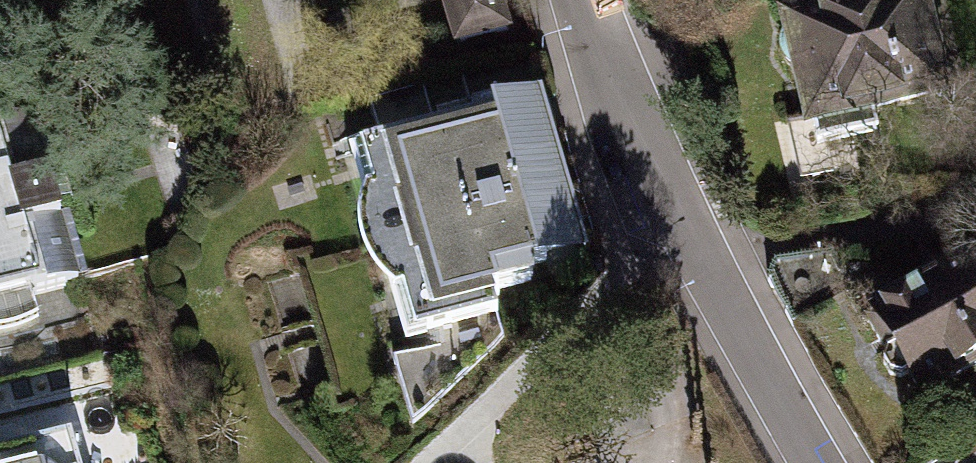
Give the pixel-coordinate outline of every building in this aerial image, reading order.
[(457,43),(502,29),(493,0),(444,0),(457,43)] [(787,26),(788,31),(783,42),(783,54),(788,64),(797,70),(814,143),(877,129),(871,104),(936,89),(916,0),(901,0),(787,26)] [(531,98),(370,144),(383,188),(364,194),(374,227),(358,231),(393,355),(429,345),(425,332),(496,312),(491,292),(531,281),(527,267),(547,262),(543,248),(570,241),(563,202),(549,167),(545,168),(537,140),(543,139),(531,98)] [(0,126),(0,302),(77,279),(29,117),(0,126)] [(866,320),(884,349),(881,361),(889,373),(898,373),(905,369),(920,394),(975,361),(975,290),(960,263),(866,320)] [(68,432),(20,446),(23,455),(0,462),(77,462),(68,432)]
